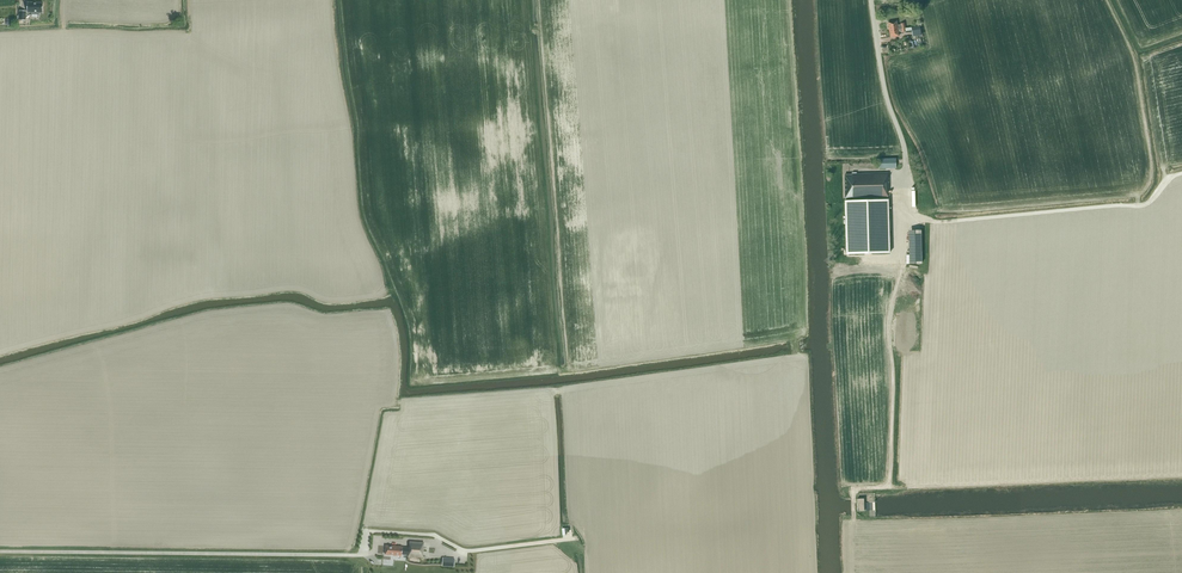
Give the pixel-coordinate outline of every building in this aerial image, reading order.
[(43,3),(28,2),(27,12),(32,12),(32,14),(38,15),(38,13),(43,13),(43,3)] [(897,25),(897,21),(888,23),(889,30),(905,28),(904,23),(901,24),(897,25)] [(916,27),(905,28),(889,30),(891,37),(899,36),(898,32),(902,31),(902,32),(906,32),(906,33),(912,32),(912,37),(921,35),(919,27),(916,27)] [(896,168),(896,159),(879,159),(880,169),(896,168)] [(845,175),(845,198),(847,198),(847,199),(853,199),(853,200),(845,200),(845,212),(845,215),(846,254),(890,253),(889,214),(888,199),(888,173),(857,173),(856,172),(852,172),(852,175),(845,175)] [(909,264),(922,264),(921,230),(908,230),(909,264)] [(865,502),(866,510),(874,510),(874,502),(865,502)] [(424,542),(410,541),(409,548),(403,547),(386,545),(385,554),(402,555),(402,554),(408,555),(408,557),(423,558),(424,542)] [(442,566),(454,567),(455,558),(443,557),(442,566)]
